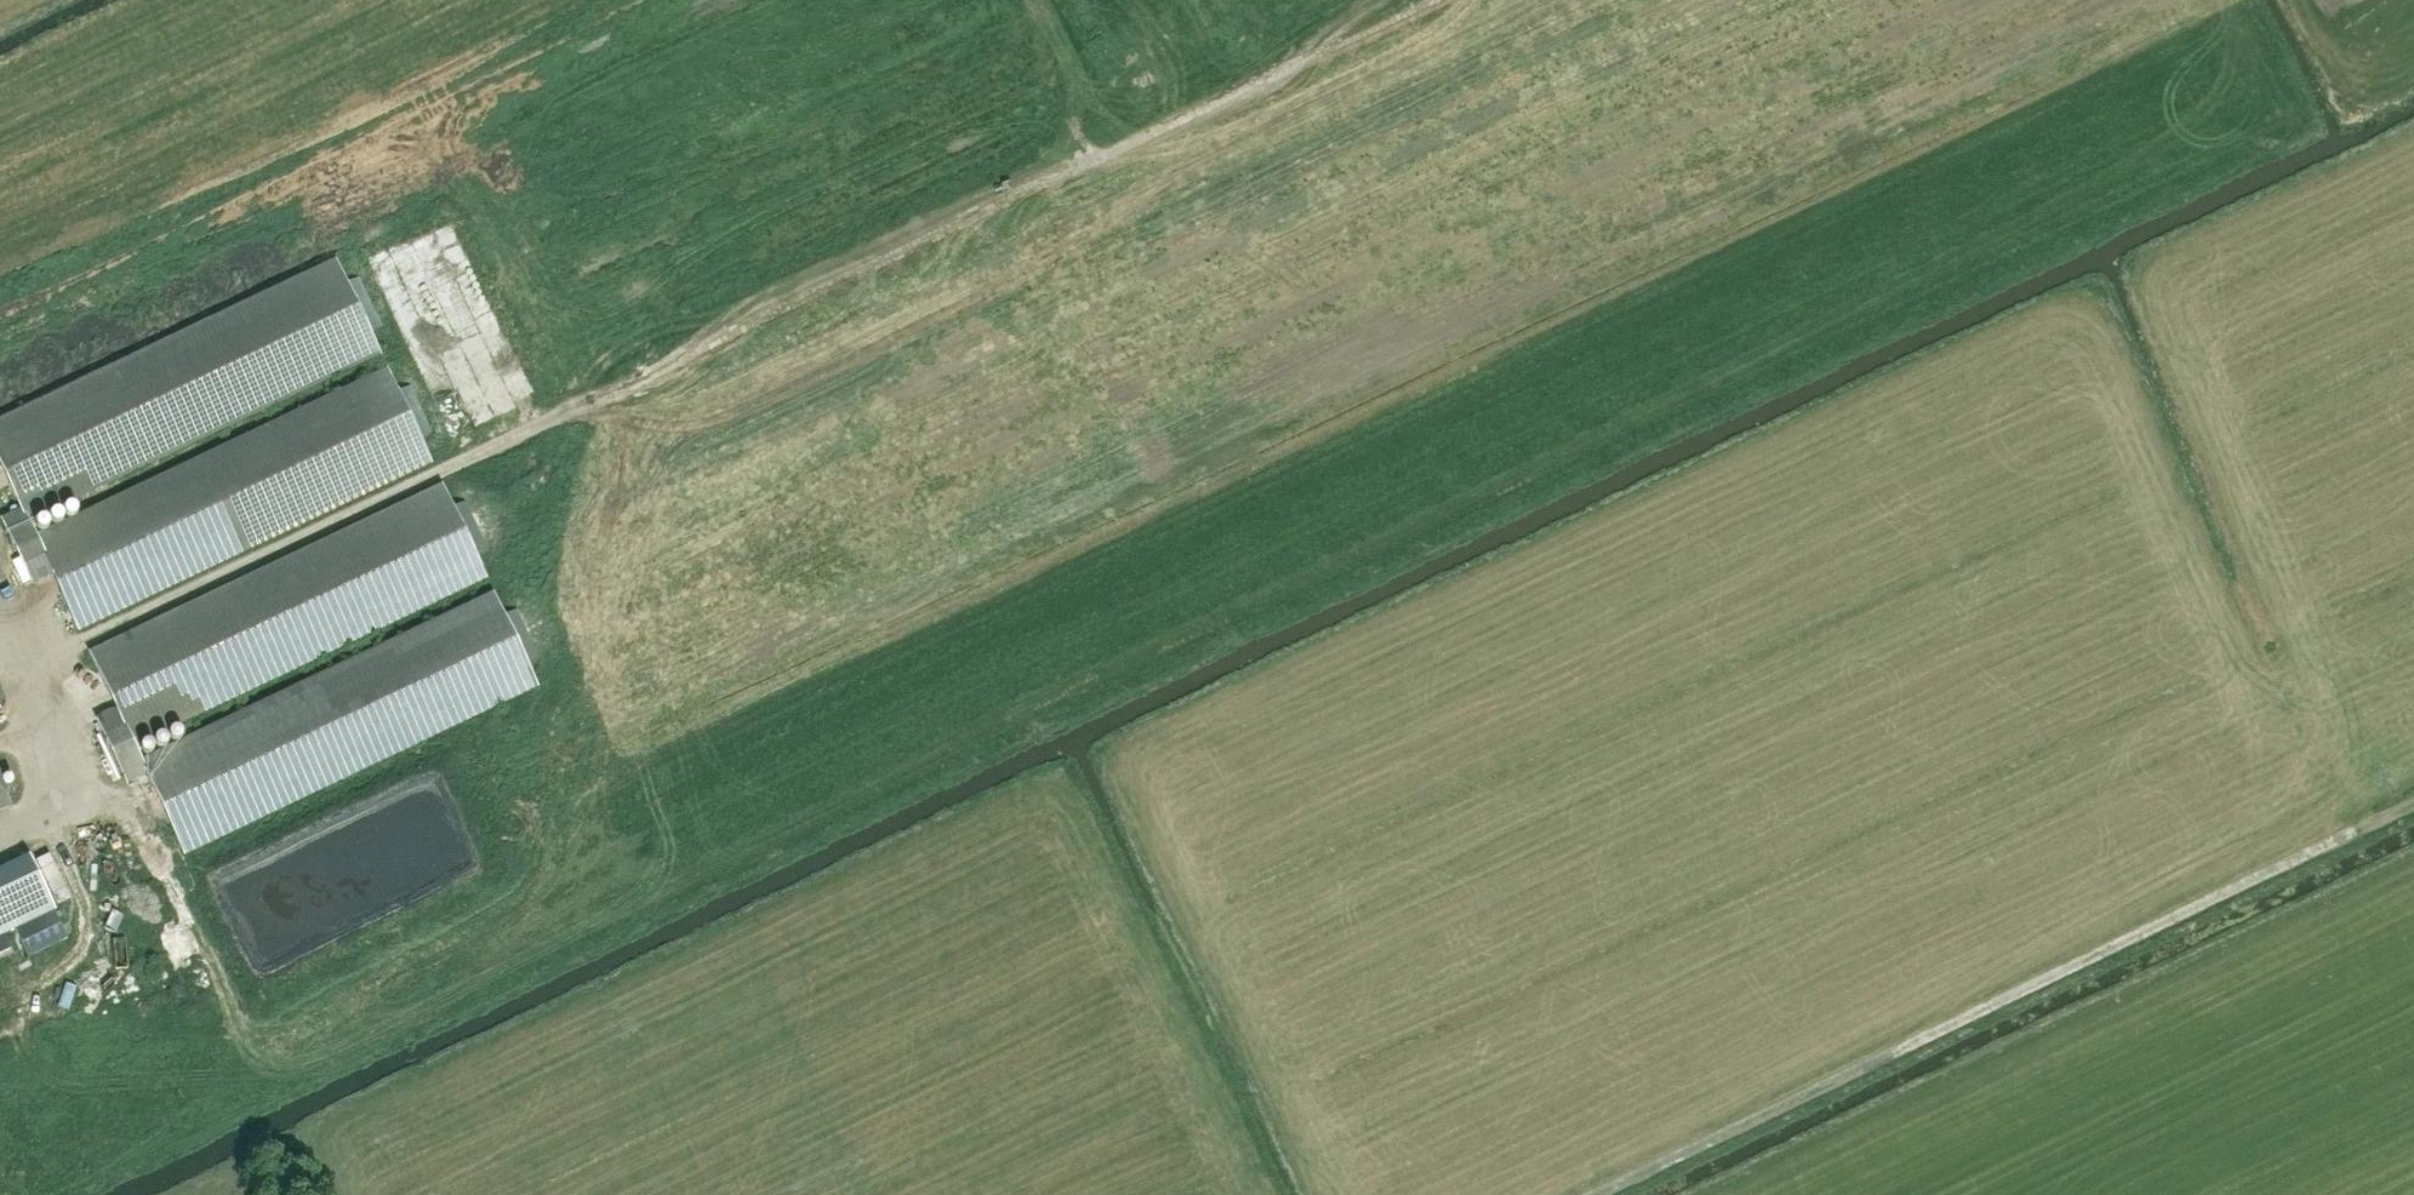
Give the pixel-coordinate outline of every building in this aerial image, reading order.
[(378,352),(336,263),(0,422),(0,465),(21,510),(2,520),(30,580),(50,571),(77,628),(429,461),(387,371),(35,538),(26,519),(378,352)] [(493,595),(140,762),(132,743),(484,576),(442,486),(89,654),(116,710),(96,719),(125,781),(145,772),(182,852),(535,684),(493,595)] [(10,805),(0,781),(0,809),(10,805)] [(0,870),(0,935),(14,928),(20,942),(60,923),(53,909),(28,856),(0,870)] [(165,976),(128,886),(95,899),(113,941),(55,964),(51,953),(33,960),(29,950),(20,953),(17,946),(0,953),(0,1001),(53,980),(60,998),(42,1006),(48,1023),(165,976)]
